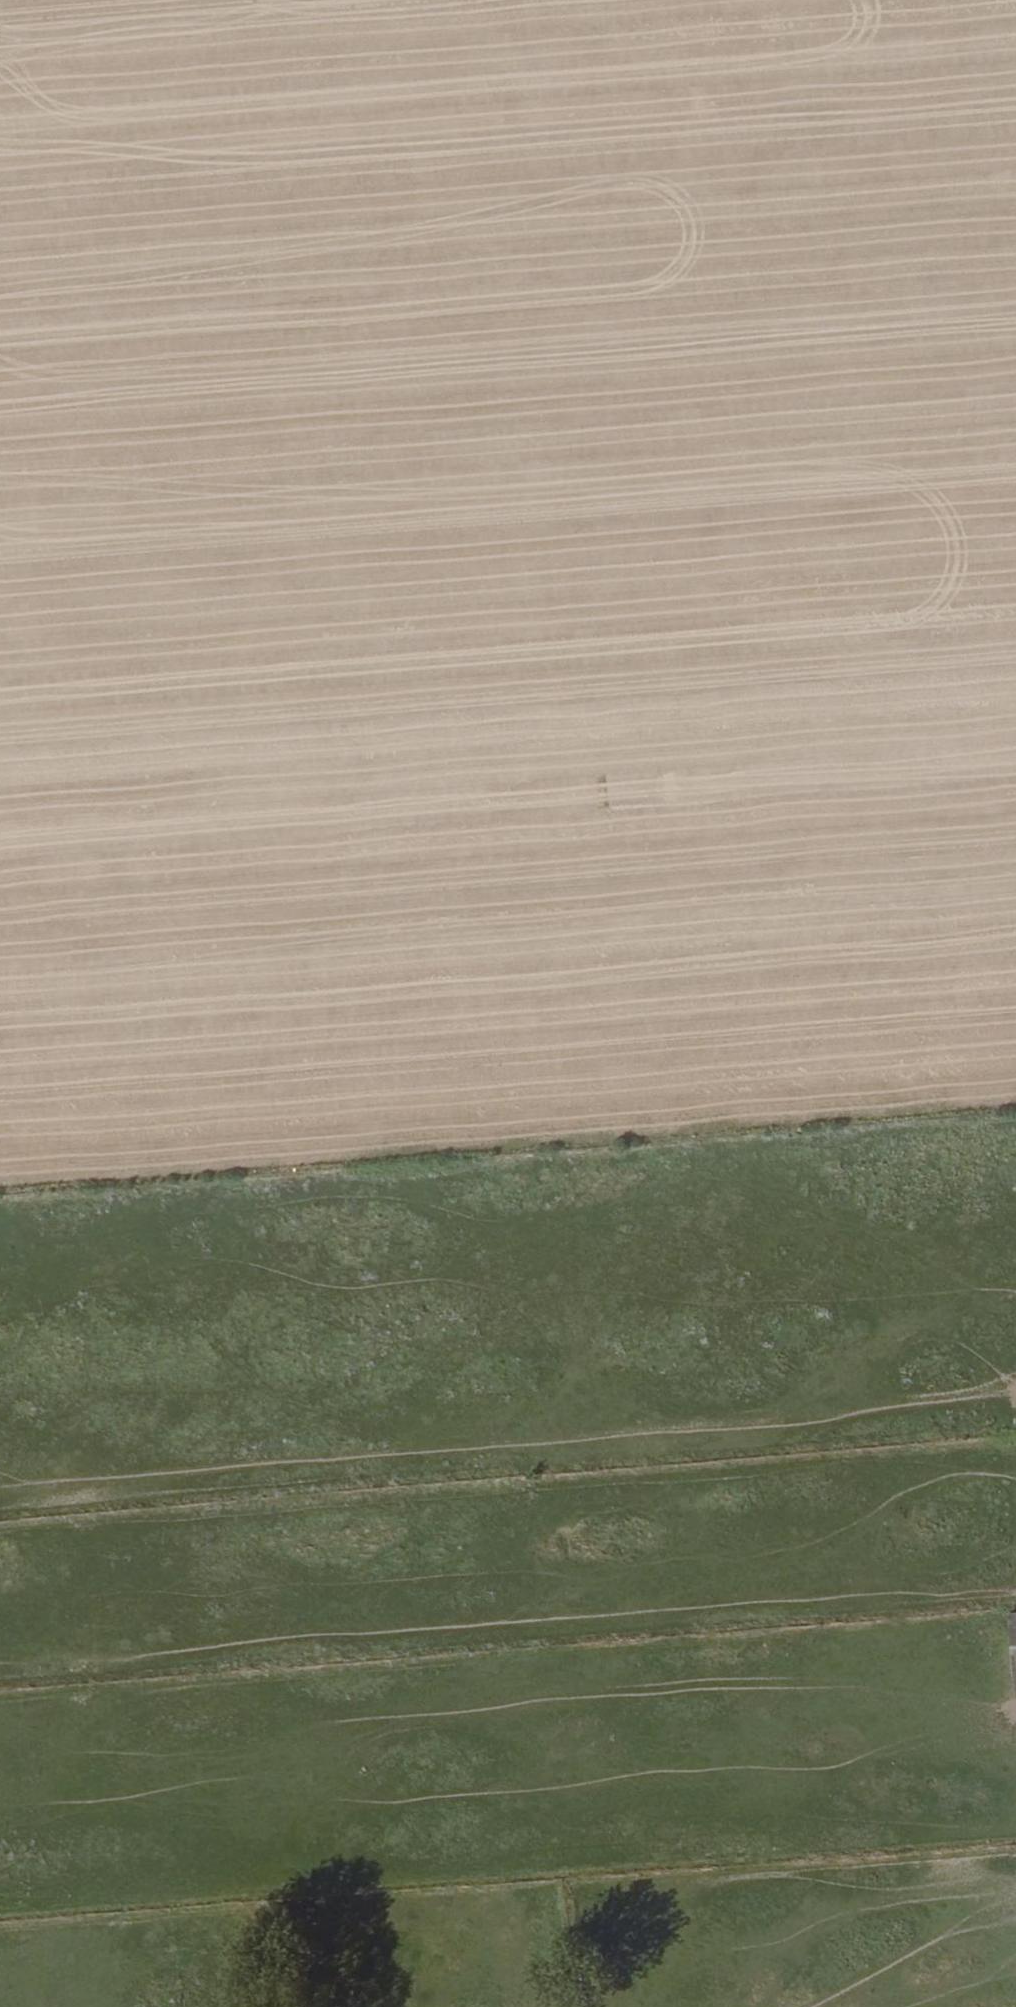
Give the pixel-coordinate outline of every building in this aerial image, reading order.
[(1005,1619),(1011,1709),(1015,1709),(1015,1619),(1005,1619)]
